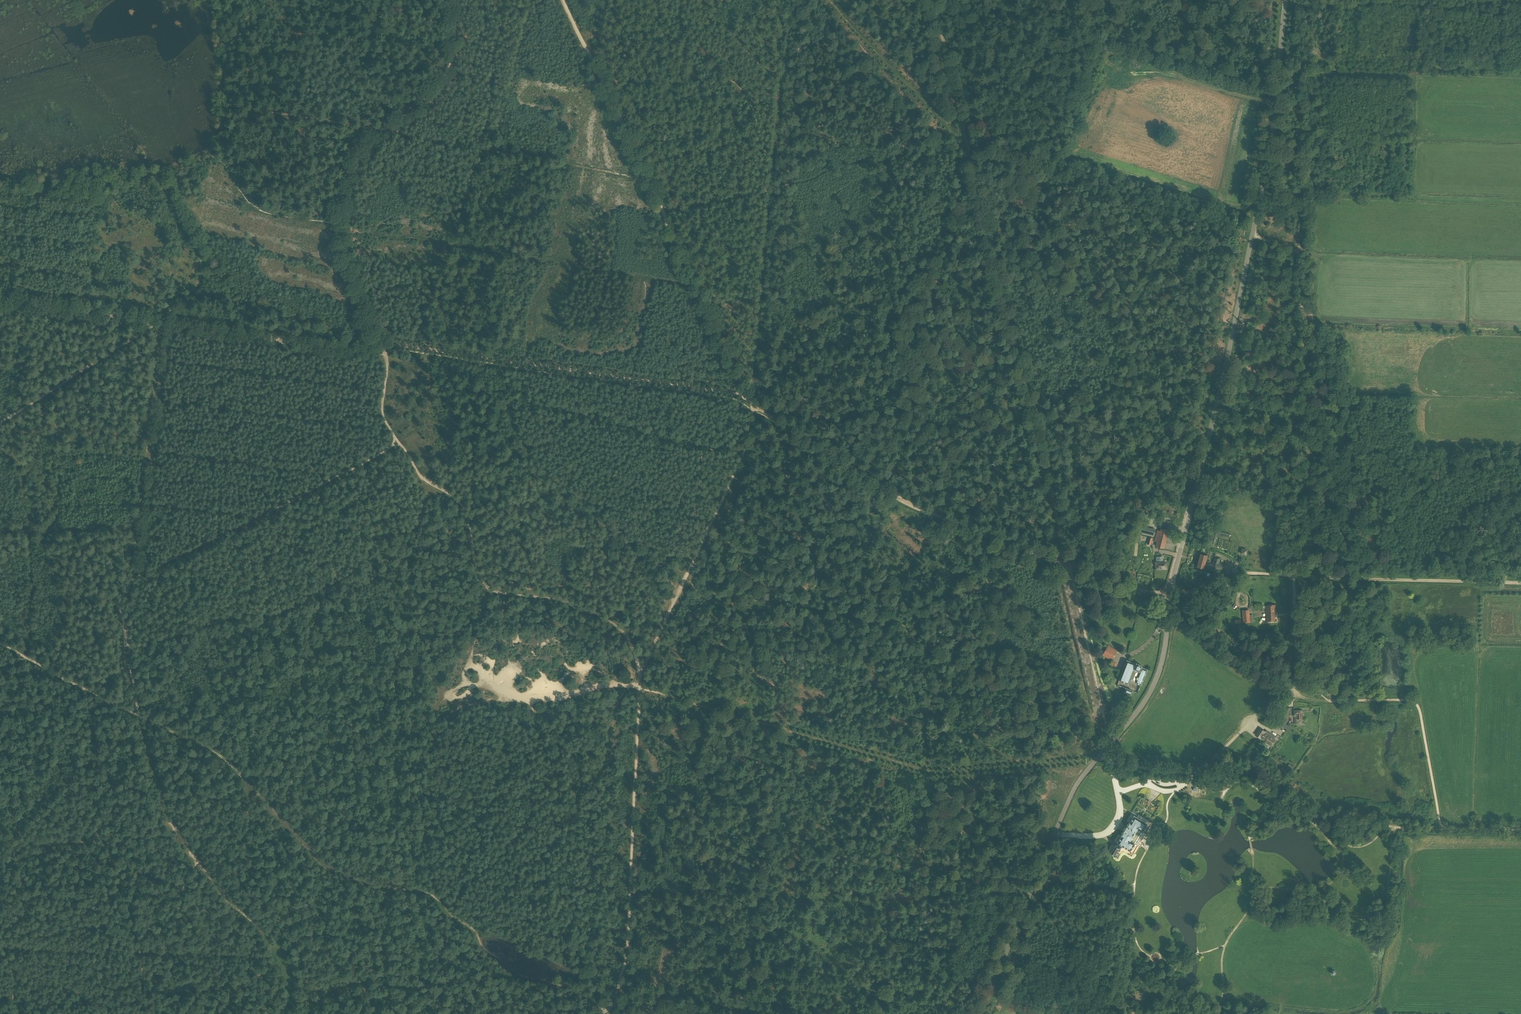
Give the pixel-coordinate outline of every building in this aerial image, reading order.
[(1164,548),(1168,530),(1160,528),(1159,531),(1157,530),(1154,541),(1157,542),(1156,546),(1164,548)] [(1206,556),(1200,554),(1197,567),(1203,569),(1204,567),(1211,570),(1211,571),(1217,572),(1218,568),(1222,569),(1223,564),(1219,563),(1220,559),(1214,558),(1212,565),(1205,563),(1206,556)] [(1165,568),(1165,562),(1163,562),(1162,557),(1156,557),(1157,568),(1165,568)] [(1276,607),(1276,605),(1266,606),(1267,622),(1275,621),(1274,607),(1276,607)] [(1117,652),(1108,647),(1102,655),(1111,661),(1117,652)] [(1127,660),(1118,681),(1128,685),(1130,681),(1141,685),(1147,670),(1141,667),(1142,666),(1136,663),(1136,664),(1127,660)] [(1287,707),(1281,718),(1286,720),(1291,708),(1287,707)] [(1302,710),(1293,710),(1293,717),(1294,716),(1294,721),(1297,721),(1297,719),(1303,719),(1302,710)] [(1261,729),(1256,735),(1262,739),(1262,738),(1267,741),(1272,745),(1276,740),(1274,739),(1275,738),(1266,731),(1265,732),(1261,729)] [(1115,846),(1110,854),(1115,857),(1122,846),(1130,851),(1135,843),(1139,845),(1145,833),(1142,832),(1147,824),(1134,816),(1129,823),(1127,827),(1126,826),(1123,831),(1124,832),(1121,835),(1122,835),(1117,843),(1118,844),(1117,846),(1115,846)]
